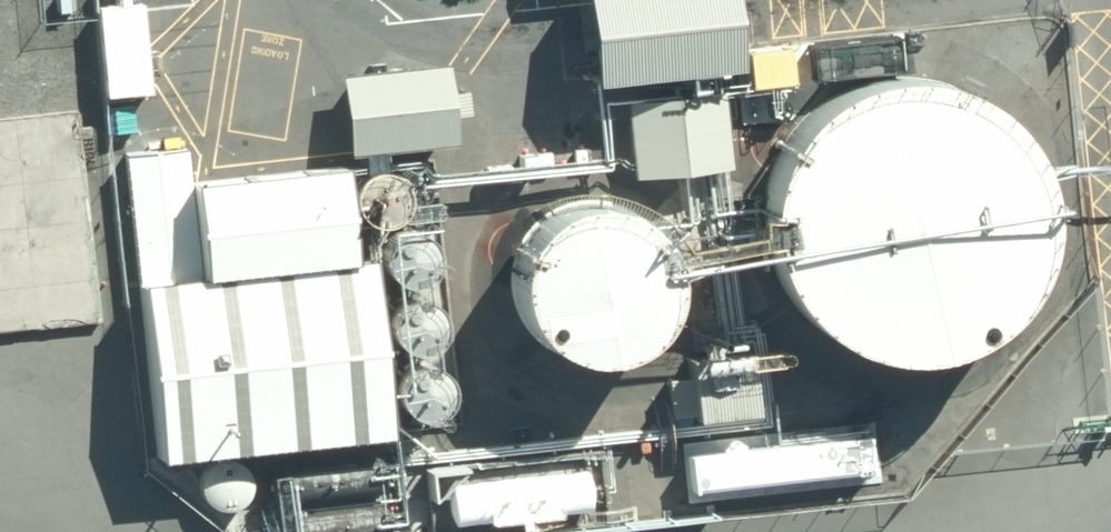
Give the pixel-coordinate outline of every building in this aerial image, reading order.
[(725,0),(578,0),(584,80),(730,70),(725,0)] [(347,155),(452,149),(447,70),(343,76),(347,155)] [(929,369),(946,366),(962,360),(978,352),(993,343),(1006,332),(1018,320),(1029,307),(1039,292),(1046,275),(1051,259),(1054,241),(1055,225),(1055,207),(1052,190),(1048,173),(1042,157),(1033,142),(1023,127),(1012,114),(999,104),(984,93),(969,84),(953,79),(935,74),(919,73),(901,71),(883,73),(867,77),(851,83),(834,90),(820,99),(806,110),(795,121),(784,136),(774,151),(766,166),(762,184),(759,200),(757,218),(757,234),(760,252),(765,268),(771,284),(780,300),(790,314),(800,327),(814,339),(829,348),(843,357),(860,363),(877,367),(894,370),(912,370),(929,369)] [(632,171),(713,167),(710,96),(628,100),(632,171)] [(91,359),(63,109),(0,116),(0,369),(91,359)] [(353,209),(358,215),(365,220),(373,222),(381,221),(389,218),(395,212),(399,205),(400,197),(398,189),(394,182),(388,176),(380,173),(372,173),(365,175),(358,179),(353,186),(351,193),(351,201),(353,209)] [(611,207),(591,206),(572,210),(554,219),(540,233),(529,250),(523,268),(522,288),(527,308),(536,325),(549,340),(566,350),(585,356),(605,357),(625,352),(642,343),(657,330),(667,313),(673,294),(674,275),(670,255),(661,238),(647,223),(630,213),(611,207)] [(385,277),(390,283),(397,287),(405,290),(413,289),(421,286),(427,280),(431,273),(432,264),(430,256),(426,249),(420,244),(412,241),(404,240),(397,243),(390,247),(385,253),(383,261),(383,269),(385,277)] [(144,461),(365,437),(346,257),(125,281),(144,461)] [(390,347),(395,353),(402,358),(410,360),(418,359),(426,356),(432,350),(436,343),(437,335),(435,326),(431,319),(425,314),(417,311),(409,311),(401,313),(395,317),(390,323),(388,331),(387,339),(390,347)] [(689,363),(695,422),(757,416),(752,358),(689,363)] [(399,411),(404,417),(411,421),(419,424),(427,423),(434,420),(440,414),(444,407),(445,398),(444,390),(440,383),(433,378),(426,375),(418,374),(410,377),(404,381),(399,387),(396,395),(396,403),(399,411)] [(382,460),(273,472),(276,505),(385,493),(382,460)] [(204,502),(209,509),(215,513),(224,515),(232,515),(239,511),(245,506),(249,498),(250,490),(249,482),(245,475),(238,470),(231,467),(223,466),(215,469),(209,473),(204,479),(201,487),(201,494),(204,502)] [(585,479),(451,493),(454,527),(589,513),(585,479)] [(267,519),(269,531),(379,531),(377,507),(267,519)]
